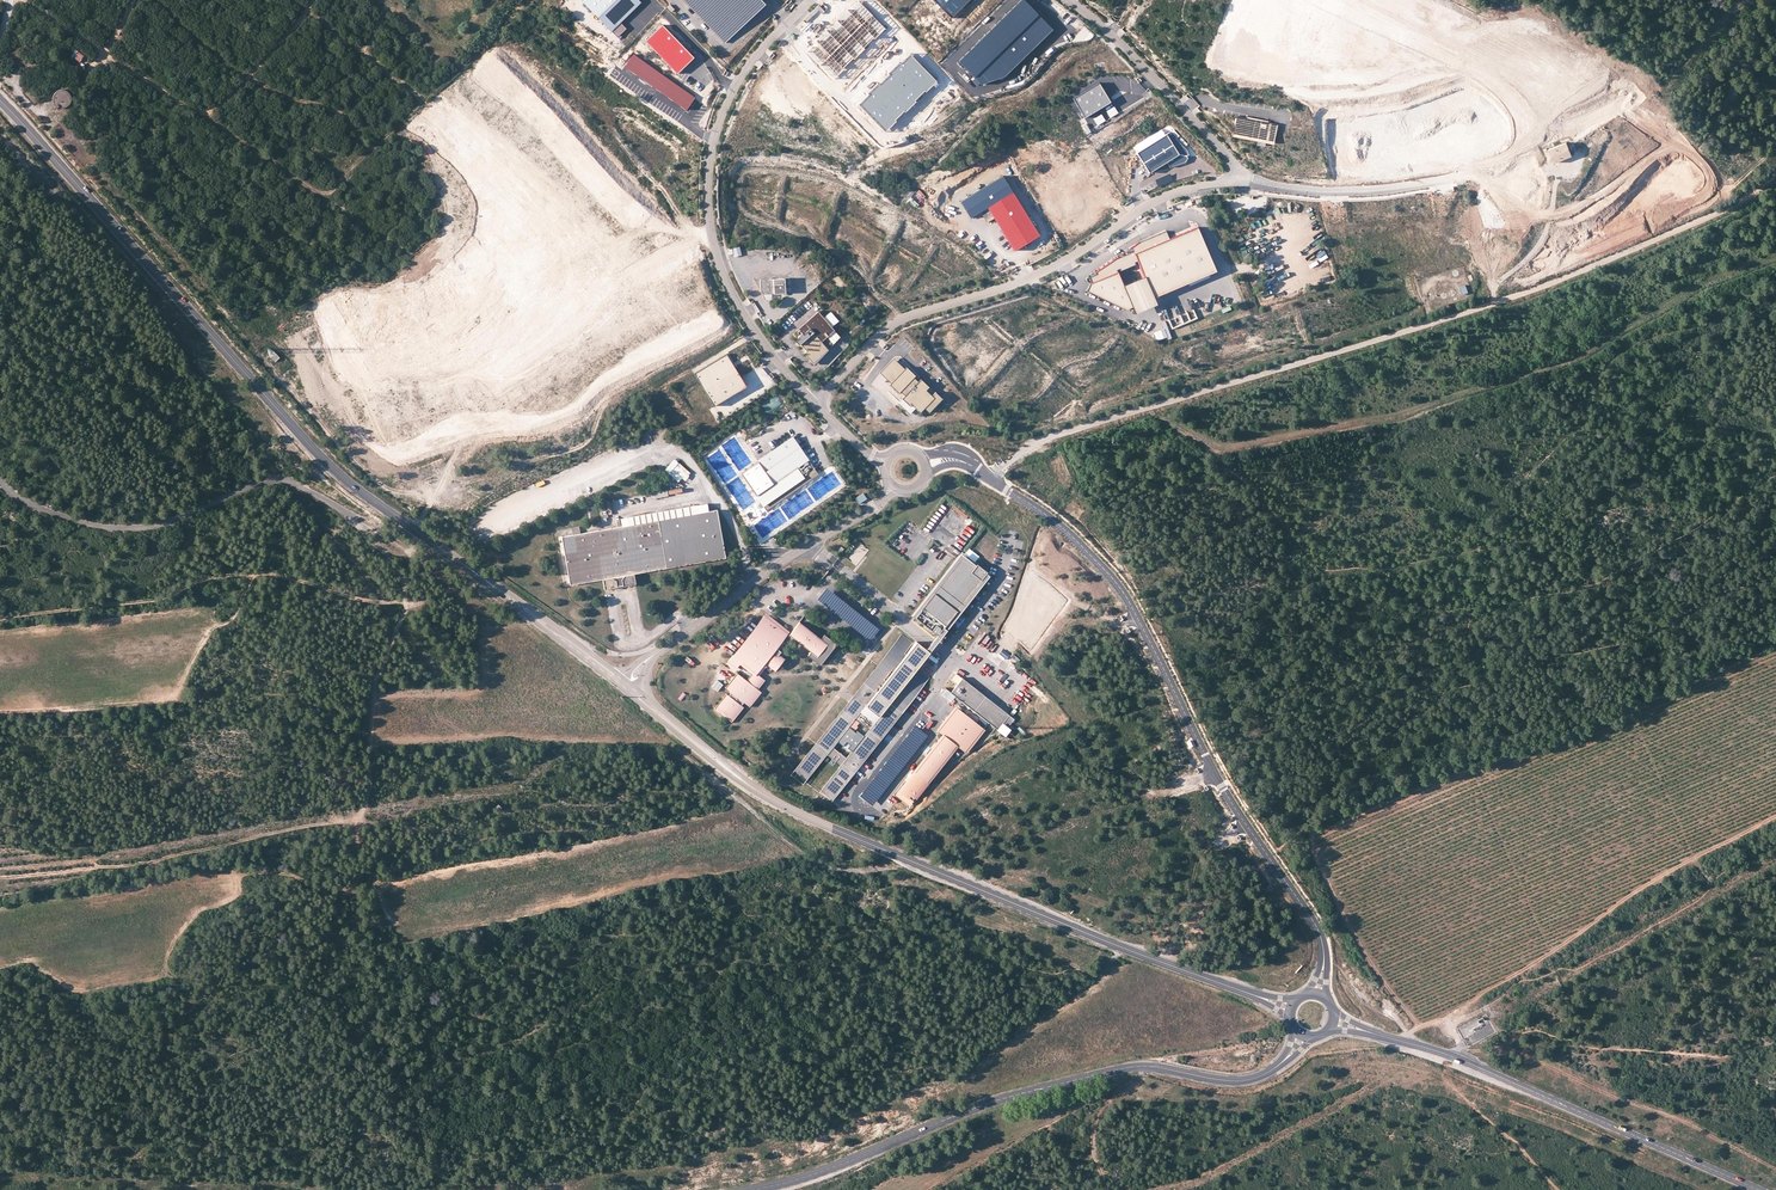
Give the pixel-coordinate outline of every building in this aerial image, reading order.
[(582,1),(617,37),(626,28),(621,23),(641,3),(638,0),(584,0),(582,1)] [(725,43),(765,4),(761,0),(684,0),(725,43)] [(950,16),(967,0),(934,0),(950,16)] [(979,82),(1003,73),(1051,28),(1023,0),(1015,0),(956,59),(979,82)] [(885,28),(858,1),(849,11),(847,9),(836,20),(837,21),(827,31),(826,30),(816,40),(817,41),(806,51),(833,79),(844,68),(843,66),(852,57),(854,59),(864,48),(863,47),(873,37),(874,39),(885,28)] [(677,74),(694,58),(662,25),(645,41),(677,74)] [(78,49),(74,55),(82,60),(85,54),(78,49)] [(1749,52),(1744,56),(1757,70),(1762,65),(1749,52)] [(695,98),(633,54),(624,67),(686,110),(695,98)] [(936,81),(909,54),(900,64),(898,62),(887,73),(888,74),(878,85),(877,83),(867,93),(868,94),(857,105),(884,132),(895,121),(894,119),(903,110),(905,112),(915,102),(914,100),(924,90),(925,92),(933,84),(935,86),(937,84),(935,82),(936,81)] [(1738,66),(1745,58),(1742,56),(1738,60),(1734,64),(1738,66)] [(1126,93),(1111,101),(1117,112),(1144,97),(1141,93),(1143,91),(1133,73),(1120,81),(1123,86),(1122,86),(1126,93)] [(1073,98),(1084,118),(1111,102),(1102,88),(1099,90),(1096,85),(1099,83),(1073,98)] [(55,108),(58,105),(59,106),(60,106),(62,106),(63,106),(65,105),(66,105),(67,104),(68,103),(69,101),(70,100),(70,98),(70,97),(70,95),(70,94),(69,93),(68,91),(67,90),(65,90),(64,89),(63,89),(61,89),(60,89),(58,89),(57,90),(56,91),(55,92),(54,93),(53,95),(53,96),(53,98),(53,99),(53,101),(50,104),(55,108)] [(1112,105),(1100,112),(1105,120),(1117,113),(1112,105)] [(1248,118),(1238,116),(1234,136),(1258,140),(1266,142),(1275,144),(1279,124),(1268,122),(1248,118)] [(1187,150),(1170,132),(1137,153),(1149,173),(1166,163),(1170,168),(1185,163),(1188,158),(1187,156),(1189,155),(1187,150)] [(1553,161),(1571,154),(1566,142),(1548,149),(1553,161)] [(1004,177),(961,202),(971,218),(981,212),(988,208),(1013,193),(1004,177)] [(1039,236),(1013,193),(988,208),(994,218),(1014,252),(1039,236)] [(988,208),(981,212),(987,222),(994,218),(988,208)] [(1124,310),(1132,307),(1134,314),(1155,304),(1153,298),(1216,271),(1197,227),(1169,239),(1166,231),(1139,242),(1132,247),(1134,254),(1122,262),(1118,257),(1094,273),(1089,277),(1092,280),(1086,291),(1124,310)] [(784,276),(754,278),(762,293),(785,291),(784,276)] [(1466,285),(1459,287),(1462,295),(1468,293),(1466,285)] [(828,350),(828,349),(821,342),(835,330),(832,326),(824,317),(818,312),(796,331),(800,335),(798,337),(799,338),(796,341),(799,344),(800,343),(807,351),(804,353),(814,364),(828,350)] [(830,312),(824,317),(832,326),(838,321),(830,312)] [(1156,341),(1170,336),(1165,321),(1161,322),(1163,328),(1153,331),(1156,341)] [(841,338),(835,330),(821,342),(828,349),(841,338)] [(274,352),(270,356),(275,362),(280,358),(274,352)] [(726,354),(694,373),(714,406),(746,387),(734,367),(732,364),(726,354)] [(894,357),(880,372),(885,377),(891,382),(890,384),(899,392),(901,391),(905,395),(897,403),(908,412),(914,406),(916,407),(920,412),(924,407),(929,412),(943,397),(935,391),(932,395),(926,389),(929,386),(921,378),(918,381),(914,376),(916,375),(907,366),(905,368),(894,357)] [(762,402),(767,412),(781,404),(776,395),(762,402)] [(793,437),(740,473),(766,510),(818,474),(793,437)] [(682,477),(685,480),(691,473),(674,458),(664,469),(678,481),(682,477)] [(653,493),(654,499),(668,496),(667,491),(653,493)] [(863,493),(855,498),(859,504),(867,499),(863,493)] [(709,503),(698,505),(699,513),(710,511),(709,503)] [(943,504),(932,519),(937,523),(949,508),(943,504)] [(634,574),(725,558),(725,556),(722,537),(717,510),(710,511),(699,513),(698,505),(627,518),(628,526),(623,526),(562,537),(570,585),(603,579),(605,589),(617,587),(617,586),(623,585),(623,586),(636,584),(634,574)] [(961,529),(951,522),(950,523),(945,520),(952,512),(949,509),(939,522),(956,536),(961,529)] [(900,547),(915,529),(907,523),(893,541),(900,547)] [(931,541),(933,538),(925,532),(923,535),(931,541)] [(731,536),(722,537),(725,556),(734,554),(731,536)] [(905,553),(916,560),(920,553),(909,546),(905,553)] [(914,617),(964,554),(961,552),(912,615),(914,617)] [(972,570),(977,564),(964,554),(959,560),(972,570)] [(937,635),(987,572),(977,564),(972,570),(959,560),(914,617),(937,635)] [(990,574),(987,572),(937,635),(941,638),(947,629),(990,574)] [(826,586),(817,598),(870,639),(879,628),(826,586)] [(784,642),(788,636),(786,635),(785,634),(786,633),(764,615),(759,622),(760,623),(734,656),(733,655),(728,661),(735,667),(740,660),(754,671),(758,675),(760,672),(764,667),(770,671),(773,668),(781,657),(784,654),(778,649),(781,646),(784,642)] [(788,636),(784,642),(788,645),(793,638),(808,650),(811,652),(808,655),(820,664),(836,644),(824,635),(821,639),(819,642),(814,638),(816,636),(799,622),(796,626),(788,636)] [(980,642),(985,633),(981,631),(976,639),(980,642)] [(929,652),(941,638),(937,635),(926,650),(929,652)] [(854,718),(869,730),(879,738),(884,730),(879,726),(874,722),(871,720),(876,714),(879,717),(879,716),(889,724),(927,676),(918,669),(910,678),(909,677),(919,666),(929,652),(926,650),(916,642),(906,654),(904,653),(912,644),(903,637),(855,697),(866,705),(865,706),(868,708),(863,714),(860,712),(850,704),(845,711),(854,718)] [(972,643),(970,649),(974,651),(973,655),(977,656),(981,646),(972,643)] [(866,655),(870,650),(865,646),(862,652),(866,655)] [(1006,659),(1009,653),(1001,649),(998,654),(1006,659)] [(838,659),(853,670),(858,663),(843,653),(838,659)] [(783,659),(781,657),(773,668),(775,670),(783,659)] [(758,675),(754,671),(746,681),(737,673),(726,688),(731,692),(729,696),(726,694),(714,708),(720,713),(722,711),(728,715),(726,718),(732,722),(744,707),(741,705),(744,702),(750,707),(761,692),(758,689),(765,680),(758,675)] [(998,685),(1002,679),(992,672),(988,677),(998,685)] [(958,683),(962,678),(956,673),(952,679),(958,683)] [(1014,719),(962,678),(958,683),(951,693),(955,696),(998,730),(1002,724),(1007,728),(1014,719)] [(716,679),(711,688),(718,691),(723,683),(716,679)] [(955,696),(951,693),(947,689),(943,694),(951,701),(955,696)] [(1012,691),(1008,703),(1019,706),(1023,695),(1012,691)] [(866,705),(855,697),(853,700),(850,704),(860,712),(865,706),(866,705)] [(984,729),(957,708),(938,731),(944,736),(937,744),(941,747),(936,753),(932,750),(899,792),(912,802),(956,745),(965,752),(984,729)] [(836,741),(846,728),(854,718),(845,711),(822,739),(832,747),(836,741)] [(887,727),(889,724),(879,716),(879,717),(874,722),(879,726),(884,730),(887,727)] [(882,792),(928,736),(915,725),(870,782),(882,792)] [(846,749),(851,754),(847,759),(856,766),(879,738),(869,730),(865,736),(856,729),(853,733),(846,728),(836,741),(842,745),(845,742),(849,745),(846,749)] [(851,773),(856,766),(847,759),(832,747),(822,739),(817,746),(815,745),(795,770),(806,779),(826,754),(841,766),(822,791),(833,799),(852,774),(851,773)] [(941,747),(937,744),(932,750),(936,753),(941,747)] [(817,793),(813,800),(821,804),(825,798),(817,793)] [(842,805),(846,797),(840,794),(836,802),(842,805)] [(884,809),(890,811),(894,799),(892,798),(891,803),(887,801),(884,809)] [(1459,1030),(1469,1046),(1494,1032),(1485,1016),(1459,1030)]
